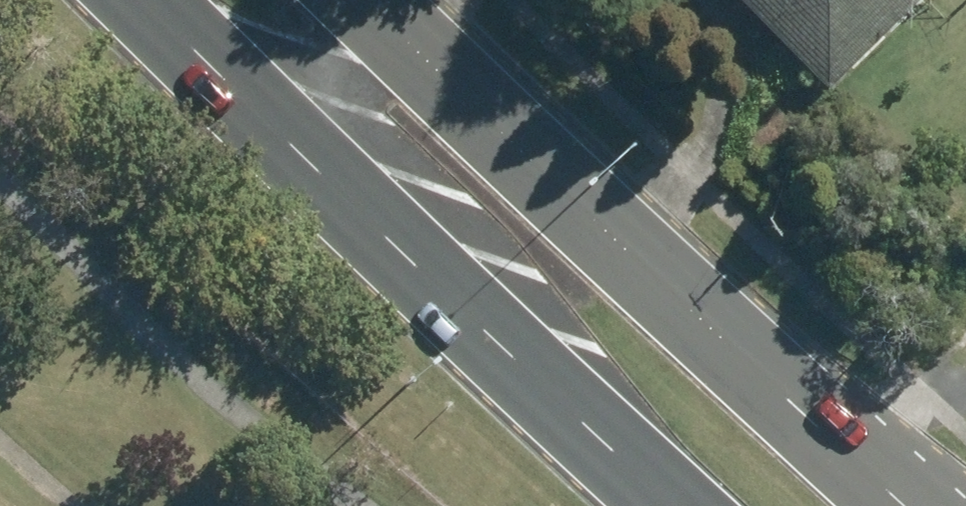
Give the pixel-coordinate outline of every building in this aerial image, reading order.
[(839,87),(933,0),(758,0),(839,87)] [(950,334),(965,355),(965,322),(950,334)]
